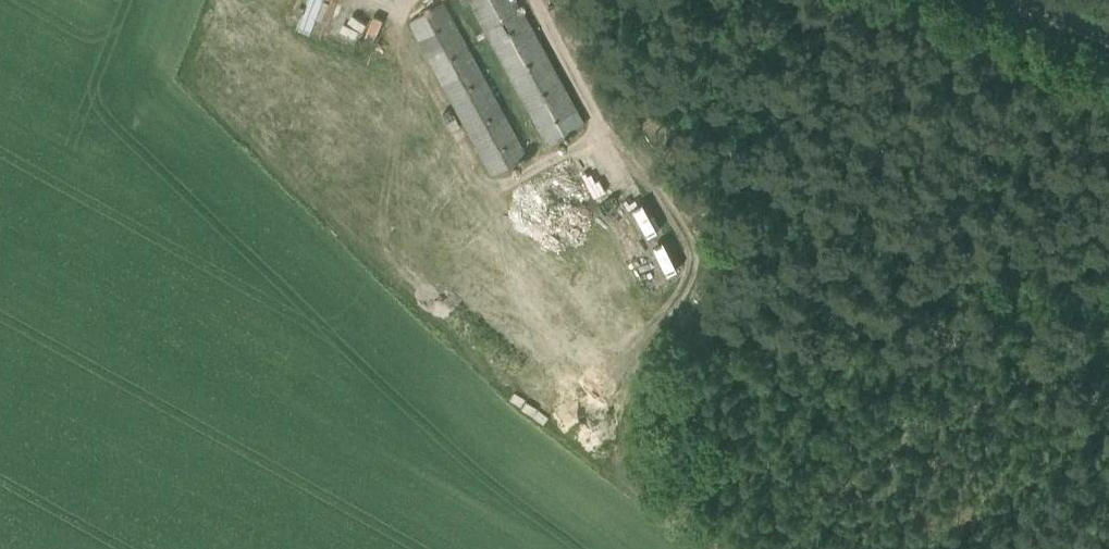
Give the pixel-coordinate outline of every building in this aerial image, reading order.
[(491,173),(528,153),(446,0),(408,20),(491,173)] [(547,144),(583,124),(515,0),(470,0),(547,144)]
